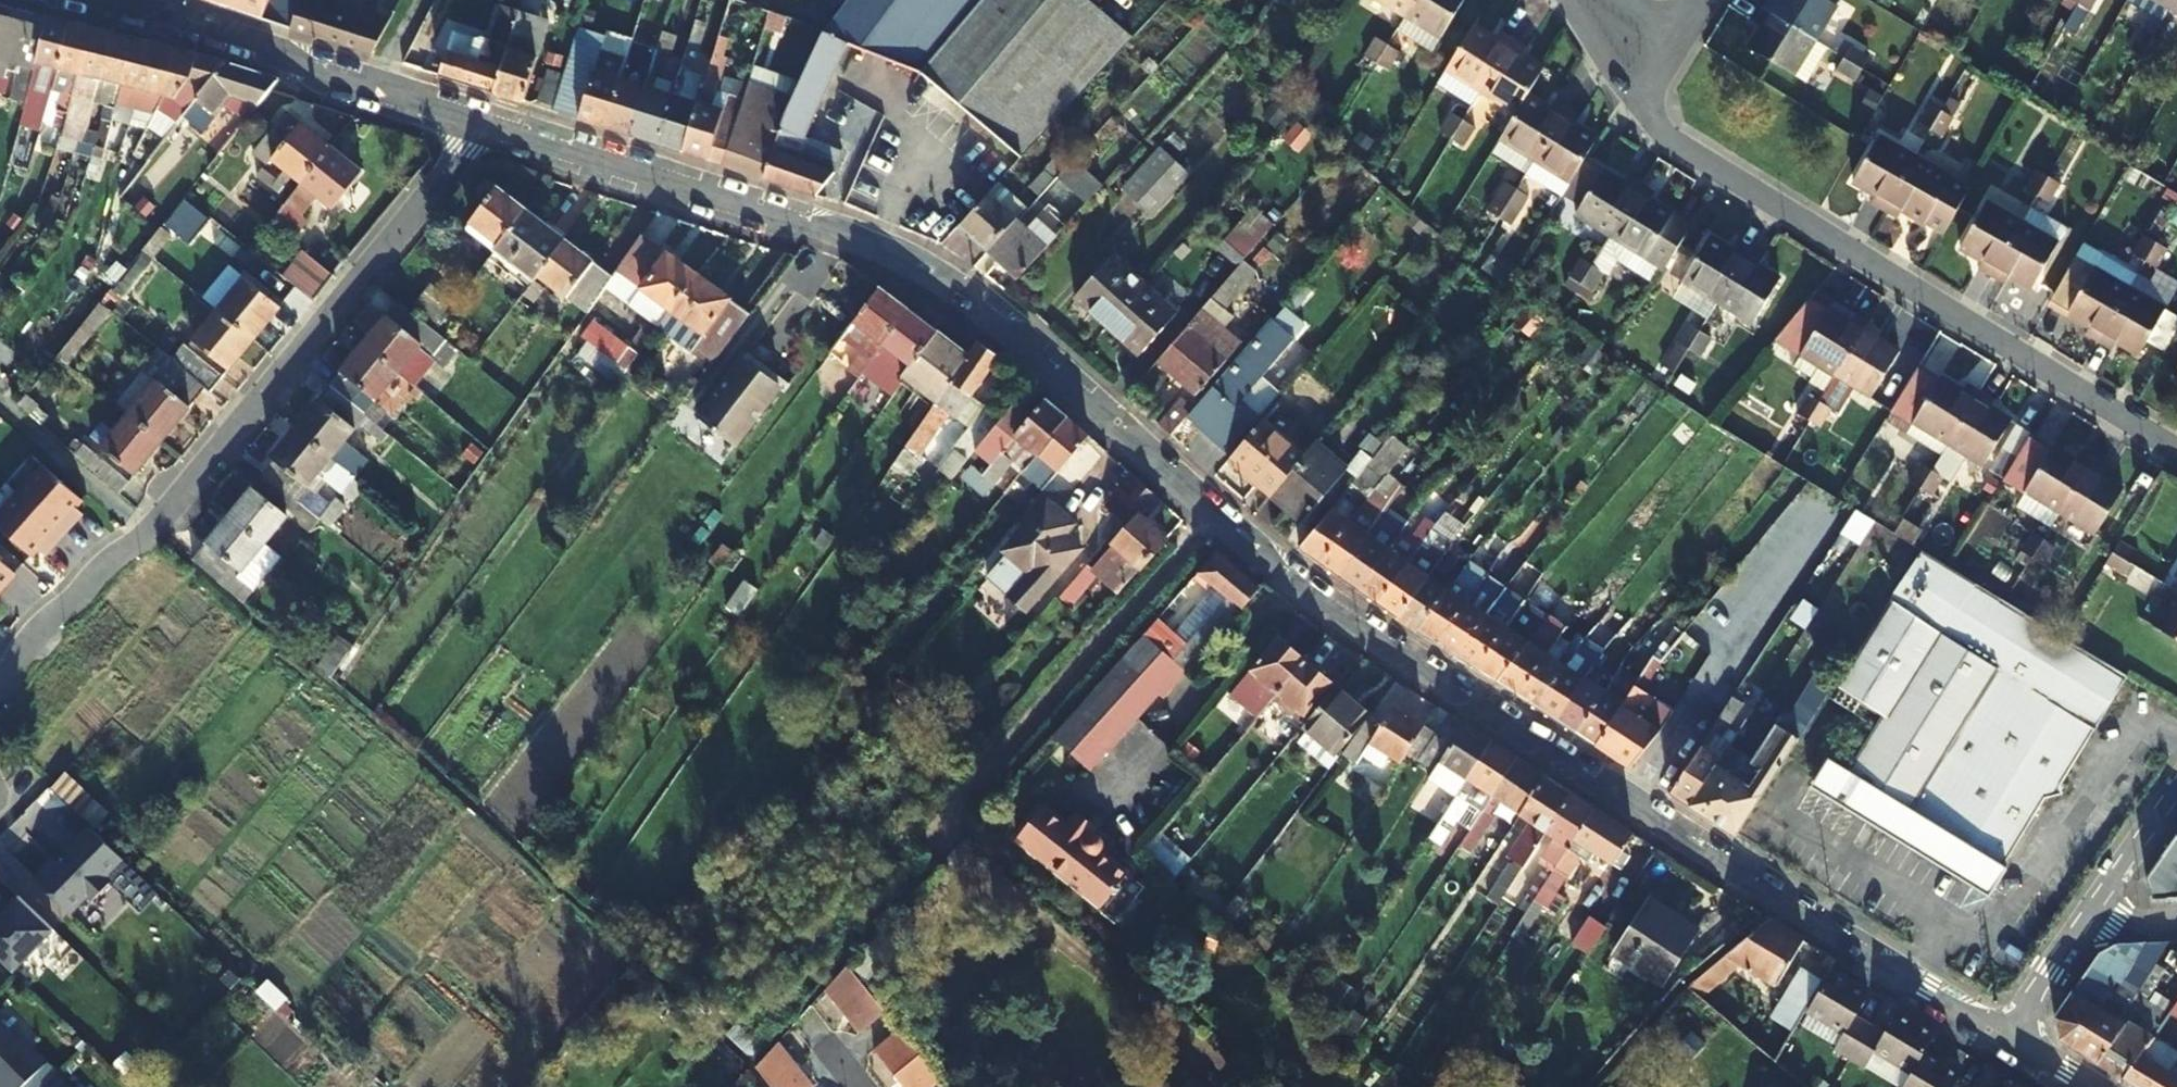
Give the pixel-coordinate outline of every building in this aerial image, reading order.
[(263,17),(268,0),(211,0),(263,17)] [(328,0),(268,0),(263,17),(294,27),(302,3),(322,9),(328,0)] [(313,34),(371,52),(392,13),(367,0),(364,0),(362,5),(354,18),(322,9),(313,34)] [(354,3),(345,0),(328,0),(322,9),(354,18),(362,5),(354,3)] [(520,0),(509,0),(507,6),(500,5),(489,40),(476,37),(470,56),(446,49),(439,74),(493,90),(494,87),(520,1),(520,0)] [(741,97),(719,90),(729,59),(724,57),(730,40),(736,42),(742,26),(762,32),(764,27),(769,9),(745,0),(729,0),(700,92),(683,150),(721,163),(741,97)] [(761,177),(817,196),(840,152),(803,137),(846,43),(917,72),(980,0),(844,0),(822,29),(795,96),(761,177)] [(917,72),(1017,159),(1133,35),(1093,0),(980,0),(917,72)] [(1401,19),(1412,0),(1376,0),(1381,3),(1379,5),(1401,19)] [(1401,19),(1418,30),(1421,26),(1437,35),(1459,0),(1412,0),(1401,19)] [(1819,41),(1831,21),(1827,18),(1837,2),(1834,0),(1769,0),(1764,8),(1819,41)] [(2079,5),(2088,11),(2095,0),(2081,0),(2079,5)] [(2145,1),(2167,14),(2175,0),(2145,0),(2145,1)] [(2167,14),(2176,20),(2176,0),(2175,0),(2167,14)] [(493,90),(524,100),(537,54),(523,49),(531,20),(535,6),(520,1),(494,87),(493,90)] [(322,9),(302,3),(294,27),(313,34),(322,9)] [(1807,61),(1819,41),(1764,8),(1757,21),(1764,26),(1751,47),(1794,74),(1803,59),(1807,61)] [(769,9),(764,27),(779,31),(785,15),(769,9)] [(604,125),(622,67),(605,60),(618,19),(608,16),(602,36),(577,116),(604,125)] [(43,35),(36,62),(33,70),(20,122),(41,128),(52,87),(68,23),(47,18),(43,35)] [(1418,30),(1401,19),(1394,30),(1427,51),(1437,35),(1421,26),(1418,30)] [(523,49),(537,54),(546,26),(531,20),(523,49)] [(68,23),(52,87),(67,90),(56,134),(64,136),(91,29),(68,23)] [(19,66),(21,58),(36,62),(43,35),(0,24),(0,61),(19,66)] [(631,133),(648,74),(630,69),(643,28),(635,25),(622,67),(604,125),(631,133)] [(1476,96),(1510,40),(1494,31),(1489,38),(1470,27),(1443,71),(1460,81),(1458,85),(1476,96)] [(561,74),(552,105),(551,108),(577,116),(602,36),(576,28),(561,74)] [(91,29),(64,136),(72,138),(83,98),(88,81),(99,83),(111,34),(91,29)] [(111,34),(99,83),(92,105),(105,109),(96,144),(105,146),(132,39),(111,34)] [(2139,61),(2150,44),(2137,37),(2127,54),(2139,61)] [(1373,64),(1384,45),(1371,38),(1360,57),(1373,64)] [(132,39),(105,146),(112,148),(126,103),(134,106),(138,92),(153,44),(132,39)] [(1526,94),(1542,70),(1518,55),(1523,48),(1510,40),(1476,96),(1494,107),(1496,104),(1513,115),(1526,94)] [(648,74),(631,133),(656,141),(673,83),(656,77),(664,45),(658,43),(648,74)] [(165,99),(180,51),(153,44),(138,92),(158,97),(130,153),(136,154),(152,123),(156,116),(165,99)] [(2160,50),(2150,44),(2139,61),(2150,68),(2160,50)] [(1395,51),(1384,45),(1373,64),(1384,71),(1395,51)] [(1853,45),(1846,56),(1865,68),(1872,56),(1853,45)] [(191,106),(225,63),(180,51),(165,99),(191,106)] [(1865,68),(1846,56),(1839,69),(1858,79),(1865,68)] [(21,58),(19,66),(33,70),(36,62),(21,58)] [(278,81),(225,63),(191,106),(182,118),(203,133),(230,100),(256,108),(278,81)] [(683,150),(700,92),(682,86),(687,68),(679,66),(673,83),(656,141),(683,150)] [(537,99),(552,105),(561,74),(545,69),(537,99)] [(761,177),(795,96),(747,79),(741,97),(721,163),(761,177)] [(1513,115),(1499,138),(1517,149),(1515,152),(1534,163),(1568,111),(1554,102),(1549,108),(1526,94),(1513,115)] [(1930,129),(1941,110),(1929,102),(1917,121),(1930,129)] [(302,184),(332,146),(286,110),(254,152),(269,164),(272,160),(285,170),(271,187),(279,193),(293,176),(302,184)] [(1941,110),(1930,129),(1941,136),(1952,116),(1941,110)] [(1555,172),(1569,181),(1584,156),(1596,137),(1577,125),(1581,119),(1568,111),(1534,163),(1553,175),(1555,172)] [(152,123),(159,126),(162,120),(156,116),(152,123)] [(1447,144),(1458,125),(1447,117),(1435,137),(1447,144)] [(152,123),(136,154),(144,156),(159,126),(152,123)] [(1458,125),(1447,144),(1457,151),(1469,131),(1458,125)] [(1884,208),(1915,155),(1881,135),(1852,182),(1874,195),(1871,201),(1884,208)] [(1136,200),(1173,160),(1156,143),(1119,184),(1136,200)] [(364,172),(332,146),(302,184),(287,203),(305,216),(319,198),(334,209),(364,172)] [(1915,155),(1884,208),(1898,217),(1901,211),(1939,232),(1967,185),(1915,155)] [(1560,196),(1557,201),(1588,220),(1586,224),(1606,237),(1642,181),(1626,171),(1621,178),(1584,156),(1569,181),(1560,196)] [(1053,158),(1046,164),(1053,172),(1060,164),(1053,158)] [(1086,201),(1100,186),(1070,158),(1056,174),(1086,201)] [(1173,160),(1136,200),(1148,210),(1185,170),(1173,160)] [(1560,196),(1569,181),(1555,172),(1553,175),(1534,163),(1527,175),(1560,196)] [(2024,187),(2034,193),(2045,175),(2035,169),(2024,187)] [(2045,175),(2034,193),(2044,199),(2055,181),(2045,175)] [(1662,266),(1690,221),(1649,197),(1654,188),(1642,181),(1606,237),(1627,249),(1630,246),(1662,266)] [(1492,200),(1506,209),(1517,191),(1504,182),(1492,200)] [(497,246),(525,211),(495,188),(467,222),(497,246)] [(1517,191),(1506,209),(1515,215),(1527,196),(1517,191)] [(957,225),(986,250),(1014,219),(986,194),(957,225)] [(1988,272),(2019,219),(1984,198),(1956,245),(1978,258),(1974,264),(1988,272)] [(208,219),(185,200),(175,212),(197,231),(208,219)] [(2019,219),(2054,239),(2059,231),(2025,210),(2019,219)] [(497,246),(493,251),(531,281),(536,275),(563,241),(525,211),(497,246)] [(1016,277),(1044,247),(1024,228),(1014,219),(986,250),(1016,277)] [(2019,219),(1988,272),(2002,281),(2006,275),(2027,287),(2055,241),(2054,239),(2019,219)] [(1024,228),(1044,247),(1050,241),(1030,222),(1024,228)] [(1217,250),(1236,267),(1261,240),(1241,222),(1217,250)] [(170,232),(161,225),(157,231),(143,249),(146,251),(151,256),(170,232)] [(1695,290),(1714,302),(1749,246),(1734,237),(1730,243),(1709,230),(1681,278),(1696,288),(1695,290)] [(2140,259),(2151,240),(2140,233),(2129,252),(2140,259)] [(641,234),(610,278),(604,287),(629,306),(657,328),(696,276),(641,234)] [(2151,240),(2140,259),(2151,266),(2163,247),(2151,240)] [(604,287),(610,278),(563,241),(536,275),(544,281),(585,314),(604,287)] [(1749,246),(1714,302),(1733,313),(1735,310),(1750,320),(1780,274),(1758,260),(1762,253),(1749,246)] [(280,273),(312,300),(332,275),(300,249),(280,273)] [(1073,293),(1107,324),(1146,281),(1111,250),(1073,293)] [(2093,338),(2124,285),(2071,253),(2044,300),(2083,324),(2079,330),(2093,338)] [(1577,285),(1589,266),(1577,259),(1566,277),(1577,285)] [(1589,266),(1577,285),(1587,291),(1599,272),(1589,266)] [(531,281),(519,297),(527,303),(544,281),(536,275),(531,281)] [(696,276),(657,328),(708,367),(748,315),(696,276)] [(217,310),(253,339),(279,307),(243,277),(217,310)] [(1146,281),(1107,324),(1139,353),(1178,310),(1146,281)] [(433,325),(451,303),(429,284),(409,310),(431,328),(433,325)] [(1871,319),(1855,309),(1850,318),(1828,303),(1833,295),(1816,284),(1774,335),(1836,373),(1871,319)] [(2124,285),(2093,338),(2106,347),(2110,341),(2132,352),(2161,307),(2124,285)] [(859,379),(882,347),(908,312),(878,290),(840,340),(859,354),(847,370),(859,379)] [(1850,318),(1855,309),(1833,295),(1828,303),(1850,318)] [(460,351),(431,328),(409,310),(398,301),(364,343),(400,373),(415,384),(435,359),(420,347),(423,344),(448,364),(460,351)] [(67,363),(110,309),(104,304),(101,302),(57,356),(61,358),(67,363)] [(617,322),(645,344),(657,328),(629,306),(617,322)] [(1258,333),(1270,319),(1255,307),(1244,320),(1258,333)] [(253,339),(217,310),(192,339),(190,338),(172,360),(185,371),(206,388),(210,392),(253,339)] [(908,312),(882,347),(909,368),(935,333),(908,312)] [(1195,406),(1188,414),(1229,451),(1259,414),(1241,399),(1294,336),(1272,317),(1270,319),(1258,333),(1195,406)] [(1871,319),(1836,373),(1870,394),(1900,349),(1879,334),(1883,326),(1871,319)] [(578,337),(624,372),(636,356),(590,321),(578,337)] [(1673,342),(1685,349),(1697,331),(1684,323),(1673,342)] [(1224,361),(1185,326),(1154,361),(1194,395),(1224,361)] [(657,328),(645,344),(696,383),(708,367),(657,328)] [(1697,331),(1685,349),(1697,357),(1708,338),(1697,331)] [(935,333),(909,368),(901,379),(935,403),(967,357),(935,333)] [(328,387),(365,416),(400,373),(364,343),(328,387)] [(976,344),(967,357),(935,403),(904,448),(918,458),(948,415),(955,419),(996,359),(976,344)] [(636,356),(624,372),(657,397),(669,381),(636,356)] [(777,389),(738,360),(696,414),(735,444),(777,389)] [(1948,442),(1984,389),(1969,380),(1964,387),(1922,362),(1893,408),(1912,419),(1948,442)] [(2168,378),(2176,384),(2176,364),(2168,378)] [(206,388),(185,371),(181,376),(168,365),(127,413),(162,441),(206,388)] [(1026,386),(999,419),(989,432),(1006,446),(983,476),(992,485),(1022,448),(1033,457),(1064,420),(1067,417),(1029,383),(1026,386)] [(295,428),(354,477),(368,461),(346,442),(365,416),(328,387),(295,428)] [(1984,389),(1948,442),(1984,465),(2015,419),(1991,404),(1996,396),(1984,389)] [(1809,417),(1820,399),(1806,390),(1795,409),(1809,417)] [(38,403),(27,394),(20,402),(18,405),(29,414),(38,403)] [(1156,422),(1170,435),(1188,414),(1195,406),(1181,394),(1156,422)] [(1831,405),(1820,399),(1809,417),(1819,424),(1831,405)] [(1723,422),(1753,440),(1765,420),(1736,402),(1723,422)] [(989,432),(999,419),(988,411),(979,421),(971,414),(963,426),(969,431),(939,472),(950,480),(989,432)] [(162,441),(127,413),(110,434),(98,426),(88,438),(134,475),(162,441)] [(360,424),(368,430),(373,423),(366,417),(360,424)] [(1033,457),(996,502),(1008,511),(1035,480),(1044,487),(1084,439),(1087,436),(1067,417),(1064,420),(1033,457)] [(1259,418),(1225,457),(1269,494),(1303,455),(1259,418)] [(1948,442),(1912,419),(1904,430),(1941,454),(1948,442)] [(389,436),(373,423),(368,430),(383,442),(389,436)] [(341,493),(354,477),(295,428),(270,458),(273,461),(263,473),(299,502),(329,526),(345,507),(335,498),(331,503),(309,485),(318,474),(341,493)] [(2060,510),(2094,456),(2079,447),(2074,455),(2035,431),(2005,476),(2027,491),(2060,510)] [(1408,447),(1391,433),(1382,444),(1400,458),(1408,447)] [(1303,455),(1269,494),(1298,519),(1344,467),(1315,441),(1303,455)] [(1356,451),(1344,465),(1356,476),(1368,461),(1356,451)] [(1347,523),(1369,496),(1390,470),(1372,456),(1368,461),(1356,476),(1350,482),(1358,488),(1337,515),(1328,508),(1297,546),(1317,560),(1347,523)] [(2094,456),(2060,510),(2094,531),(2123,485),(2100,471),(2105,463),(2094,456)] [(1907,477),(1920,486),(1931,468),(1918,460),(1907,477)] [(107,461),(96,473),(119,493),(129,481),(107,461)] [(82,501),(43,466),(18,494),(65,537),(84,515),(76,508),(82,501)] [(1931,468),(1920,486),(1932,493),(1943,475),(1931,468)] [(299,502),(263,473),(230,514),(266,543),(299,502)] [(1358,488),(1350,482),(1328,508),(1337,515),(1358,488)] [(1148,496),(1150,493),(1141,485),(1128,499),(1120,491),(1104,509),(1123,525),(1134,511),(1148,496)] [(2017,505),(2050,525),(2060,510),(2027,491),(2017,505)] [(1148,496),(1134,511),(1137,515),(1089,570),(1086,567),(1056,601),(1068,611),(1097,577),(1117,594),(1165,539),(1144,520),(1160,502),(1150,493),(1148,496)] [(0,514),(0,529),(31,558),(38,550),(46,558),(65,537),(18,494),(0,514)] [(1380,503),(1369,496),(1347,523),(1359,530),(1380,503)] [(1387,508),(1380,503),(1359,530),(1347,523),(1317,560),(1337,574),(1367,535),(1387,508)] [(1073,527),(1047,505),(1003,555),(1030,578),(1034,575),(1049,589),(1081,552),(1065,537),(1073,527)] [(1386,530),(1397,516),(1387,508),(1367,535),(1377,542),(1386,530)] [(230,564),(240,572),(241,574),(253,560),(268,572),(281,556),(266,543),(230,514),(195,557),(219,577),(230,564)] [(1386,530),(1395,537),(1398,533),(1406,522),(1397,516),(1386,530)] [(1357,588),(1376,602),(1405,562),(1427,531),(1418,524),(1407,540),(1398,533),(1395,537),(1386,548),(1357,588)] [(2031,554),(2043,537),(2030,529),(2019,546),(2031,554)] [(1337,574),(1357,588),(1386,548),(1377,542),(1367,535),(1337,574)] [(2114,550),(2129,559),(2137,547),(2119,536),(2111,548),(2114,550)] [(2053,543),(2043,537),(2031,554),(2041,560),(2053,543)] [(1446,588),(1415,628),(1436,642),(1465,601),(1498,558),(1481,544),(1467,562),(1478,570),(1467,585),(1459,597),(1446,588)] [(1435,564),(1445,550),(1439,545),(1428,559),(1435,564)] [(1810,780),(1871,816),(1883,798),(1906,812),(1997,669),(1940,632),(1974,580),(1921,548),(1831,683),(1830,685),(1877,713),(1870,726),(1859,744),(1847,738),(1833,762),(1823,756),(1810,780)] [(2122,570),(2129,559),(2114,550),(2111,548),(2104,559),(2122,570)] [(1216,552),(1196,574),(1215,589),(1174,634),(1156,618),(1140,635),(1182,671),(1187,675),(1259,588),(1257,587),(1216,552)] [(1396,615),(1415,628),(1446,588),(1455,577),(1467,562),(1460,557),(1448,573),(1435,564),(1425,576),(1396,615)] [(241,574),(240,572),(236,577),(253,591),(268,572),(253,560),(241,574)] [(15,574),(0,561),(0,591),(15,574)] [(1484,614),(1454,654),(1474,668),(1504,627),(1513,614),(1543,576),(1525,561),(1505,587),(1518,596),(1506,611),(1498,622),(1484,614)] [(1376,602),(1396,615),(1425,576),(1405,562),(1376,602)] [(1467,585),(1455,577),(1446,588),(1459,597),(1467,585)] [(1940,632),(1997,669),(1906,812),(1924,822),(1916,838),(1953,859),(1963,842),(2003,867),(2006,863),(2002,861),(2042,795),(2060,790),(2058,780),(2123,672),(1974,580),(1940,632)] [(1526,641),(1494,680),(1515,694),(1545,653),(1556,639),(1590,592),(1578,584),(1552,619),(1556,621),(1547,633),(1537,647),(1526,641)] [(1493,602),(1503,590),(1497,585),(1477,609),(1465,601),(1436,642),(1454,654),(1484,614),(1493,602)] [(2171,585),(2147,623),(2176,641),(2176,589),(2171,585)] [(1498,622),(1506,611),(1493,602),(1484,614),(1498,622)] [(1540,611),(1528,625),(1520,637),(1504,627),(1474,668),(1494,680),(1526,641),(1537,627),(1547,615),(1540,611)] [(1528,625),(1513,614),(1504,627),(1520,637),(1528,625)] [(1537,627),(1547,633),(1556,621),(1552,619),(1547,615),(1537,627)] [(339,634),(318,665),(331,677),(354,644),(339,634)] [(1515,694),(1536,707),(1564,667),(1574,652),(1583,639),(1575,634),(1566,647),(1556,661),(1545,653),(1515,694)] [(1615,634),(1601,651),(1613,659),(1605,671),(1593,663),(1554,719),(1574,732),(1618,669),(1634,646),(1615,634)] [(1182,671),(1140,635),(1119,660),(1153,692),(1159,696),(1182,671)] [(1672,642),(1662,635),(1652,652),(1660,657),(1670,644),(1672,642)] [(1566,647),(1556,639),(1545,653),(1556,661),(1566,647)] [(1259,713),(1302,662),(1277,641),(1245,679),(1263,694),(1252,708),(1259,713)] [(1649,693),(1675,649),(1670,644),(1660,657),(1652,652),(1635,680),(1594,746),(1628,767),(1640,753),(1660,730),(1641,717),(1653,696),(1649,693)] [(1576,674),(1564,667),(1536,707),(1554,719),(1593,663),(1601,651),(1595,648),(1586,661),(1576,674)] [(1613,659),(1601,651),(1593,663),(1605,671),(1613,659)] [(1574,652),(1564,667),(1576,674),(1586,661),(1574,652)] [(1119,660),(1050,736),(1085,768),(1153,692),(1119,660)] [(1302,662),(1259,713),(1269,721),(1280,708),(1299,723),(1330,685),(1302,662)] [(1574,732),(1594,746),(1635,680),(1618,669),(1574,732)] [(1686,804),(1732,834),(1822,697),(1830,685),(1831,683),(1814,672),(1787,713),(1783,711),(1775,722),(1751,705),(1725,744),(1686,804)] [(1877,713),(1830,685),(1822,697),(1870,726),(1877,713)] [(1338,757),(1368,717),(1369,715),(1335,689),(1301,729),(1338,757)] [(1338,757),(1337,758),(1353,768),(1360,759),(1377,770),(1386,757),(1399,765),(1423,728),(1392,708),(1381,725),(1368,717),(1338,757)] [(1700,743),(1668,793),(1686,804),(1725,744),(1716,738),(1728,718),(1720,711),(1700,743)] [(1437,764),(1463,725),(1446,714),(1420,752),(1437,764)] [(1463,782),(1489,743),(1463,725),(1437,764),(1448,771),(1444,778),(1460,788),(1463,782)] [(1463,782),(1489,799),(1515,759),(1489,743),(1463,782)] [(1515,816),(1541,776),(1515,759),(1489,799),(1515,816)] [(1541,776),(1515,816),(1527,824),(1506,857),(1511,861),(1487,901),(1497,908),(1544,835),(1570,795),(1541,776)] [(1805,787),(1889,837),(1906,812),(1883,798),(1871,816),(1810,780),(1805,787)] [(1435,786),(1426,781),(1418,794),(1426,798),(1435,786)] [(1373,804),(1381,793),(1365,783),(1358,794),(1373,804)] [(1570,795),(1544,835),(1551,840),(1536,865),(1549,874),(1591,809),(1570,795)] [(1010,838),(1091,912),(1119,881),(1091,854),(1091,848),(1094,845),(1086,838),(1083,841),(1078,842),(1090,830),(1074,816),(1063,829),(1038,807),(1010,838)] [(1549,874),(1530,903),(1552,917),(1562,900),(1554,895),(1577,859),(1585,863),(1591,854),(1618,871),(1626,858),(1620,852),(1631,835),(1591,809),(1549,874)] [(1953,859),(1916,838),(1924,822),(1906,812),(1889,837),(1986,894),(2003,867),(1963,842),(1953,859)] [(81,818),(27,878),(67,913),(120,853),(81,818)] [(2176,836),(2145,878),(2152,899),(2176,898),(2176,837),(2176,836)] [(1176,881),(1185,870),(1152,841),(1143,852),(1176,881)] [(0,909),(0,958),(13,971),(52,930),(15,894),(0,909)] [(1694,932),(1648,902),(1613,954),(1660,985),(1694,932)] [(1585,957),(1604,929),(1587,918),(1568,946),(1585,957)] [(1772,989),(1801,940),(1767,920),(1684,986),(1699,1000),(1737,968),(1772,989)] [(645,961),(653,951),(640,938),(631,948),(645,961)] [(2054,1037),(2093,1062),(2096,1059),(2125,1020),(2119,1016),(2128,999),(2144,975),(2163,941),(2165,938),(2111,942),(2094,951),(2086,962),(2118,982),(2100,1010),(2069,989),(2051,1015),(2054,1037)] [(857,1033),(882,1013),(844,966),(822,990),(857,1033)] [(1753,1044),(1772,1060),(1774,1057),(1802,1010),(1820,979),(1799,967),(1753,1044)] [(667,981),(675,989),(684,978),(676,972),(667,981)] [(1820,979),(1802,1010),(1840,1032),(1831,1049),(1846,1059),(1867,1023),(1853,1015),(1863,996),(1824,972),(1820,979)] [(2144,975),(2128,999),(2145,1010),(2159,1019),(2176,996),(2144,975)] [(1342,980),(1324,1000),(1342,1016),(1360,996),(1342,980)] [(1341,1026),(1359,1041),(1385,1007),(1367,993),(1341,1026)] [(2165,1053),(2176,1035),(2176,994),(2176,996),(2159,1019),(2150,1033),(2121,1074),(2119,1077),(2135,1086),(2176,1086),(2176,1072),(2159,1062),(2165,1053)] [(2119,1016),(2125,1020),(2126,1018),(2136,1024),(2145,1010),(2128,999),(2119,1016)] [(2150,1033),(2159,1019),(2145,1010),(2136,1024),(2150,1033)] [(1867,1023),(1846,1059),(1862,1069),(1873,1051),(1907,1072),(1918,1053),(1928,1036),(1930,1034),(1892,1012),(1881,1032),(1867,1023)] [(2096,1059),(2093,1062),(2119,1077),(2121,1074),(2150,1033),(2136,1024),(2126,1018),(2125,1020),(2096,1059)] [(44,1066),(0,1021),(0,1086),(22,1086),(44,1066)] [(871,1051),(900,1086),(930,1086),(936,1082),(896,1030),(871,1051)] [(768,1086),(810,1086),(775,1043),(753,1067),(768,1086)] [(1952,1084),(1957,1074),(1918,1053),(1907,1072),(1898,1086),(1957,1086),(1952,1084)] [(2165,1053),(2159,1062),(2176,1072),(2176,1060),(2165,1053)]
